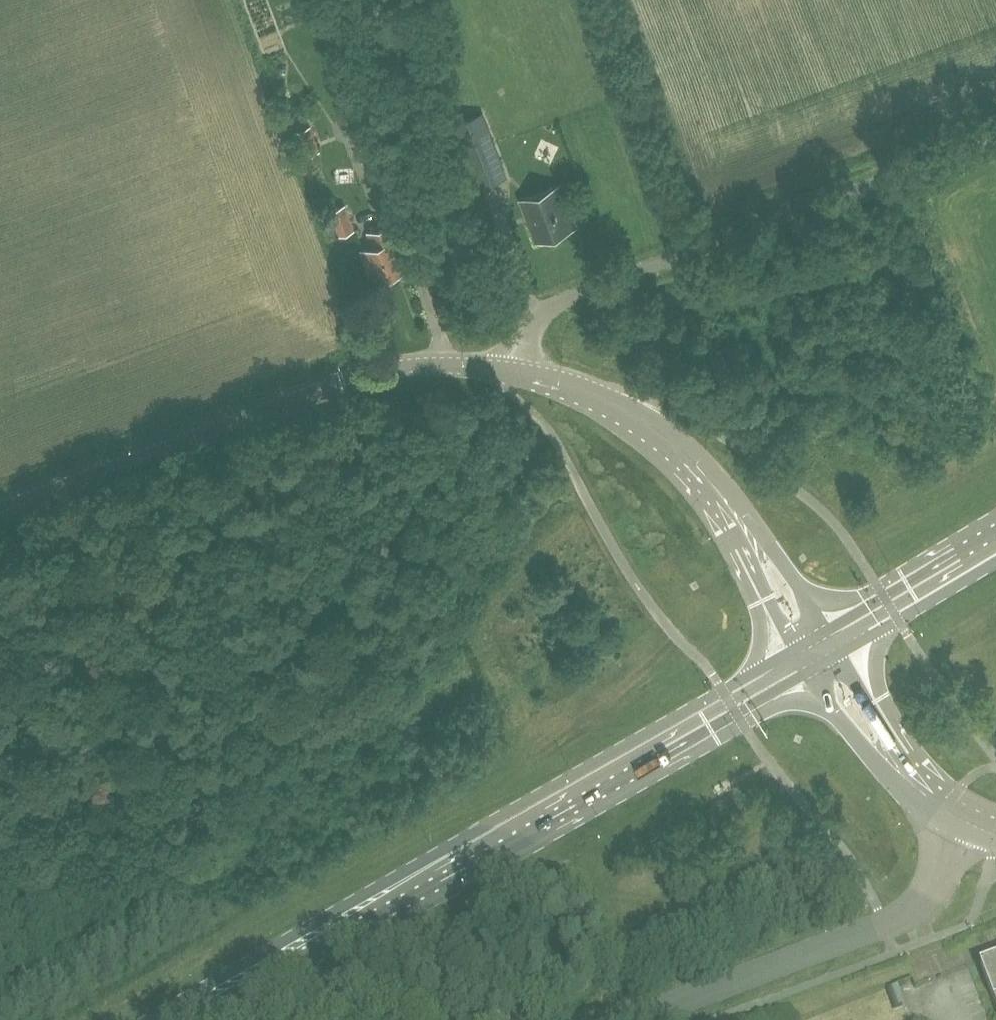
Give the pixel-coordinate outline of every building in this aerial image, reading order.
[(483,110),(453,123),(478,186),(507,176),(483,110)] [(310,121),(295,127),(304,151),(319,145),(310,121)] [(523,199),(538,238),(573,224),(558,185),(523,199)] [(355,229),(345,203),(330,208),(339,234),(355,229)] [(375,245),(363,249),(374,279),(404,268),(395,244),(399,242),(392,223),(370,231),(375,245)] [(980,964),(994,1000),(994,999),(995,1002),(995,958),(980,964)] [(860,1006),(866,1019),(891,1019),(914,1011),(904,987),(860,1006)]
